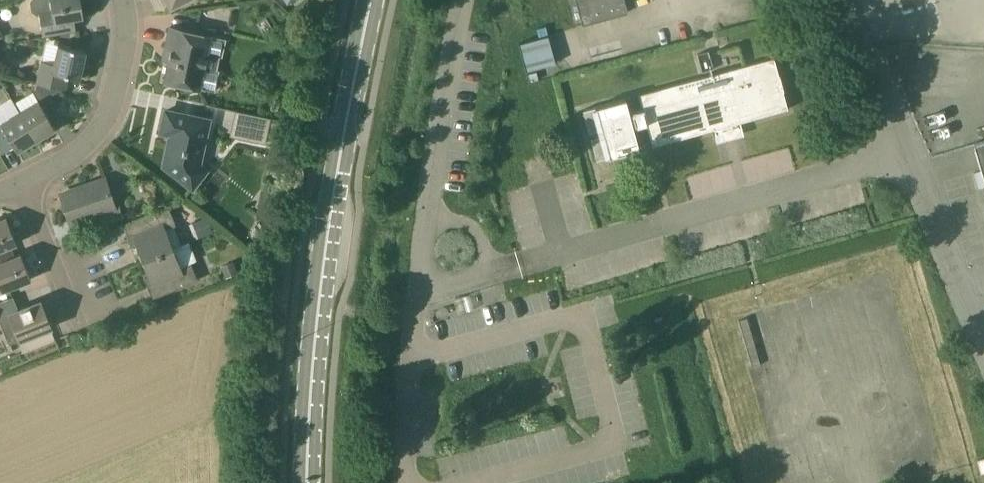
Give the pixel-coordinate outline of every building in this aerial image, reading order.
[(56,34),(76,31),(74,18),(83,17),(80,0),(30,0),(29,1),(32,11),(37,15),(39,14),(43,37),(56,34)] [(171,8),(188,0),(167,0),(171,8)] [(608,17),(628,12),(624,0),(575,0),(582,24),(608,17)] [(206,68),(209,53),(223,57),(226,40),(212,37),(189,32),(169,27),(164,49),(171,50),(164,81),(201,89),(215,92),(219,71),(206,68)] [(548,35),(518,43),(526,71),(555,62),(548,35)] [(85,51),(66,46),(46,42),(36,82),(38,83),(63,88),(65,89),(68,75),(79,78),(85,51)] [(741,122),(769,114),(788,109),(774,57),(727,70),(728,72),(640,96),(643,109),(629,112),(625,99),(584,111),(597,160),(640,148),(634,125),(646,122),(652,145),(712,129),(715,143),(744,135),(741,122)] [(40,102),(63,88),(38,83),(33,95),(32,93),(17,101),(22,110),(19,111),(36,139),(55,128),(40,102)] [(36,139),(19,111),(19,112),(11,98),(0,104),(0,149),(2,153),(14,146),(17,150),(36,139)] [(211,120),(185,115),(165,110),(161,132),(170,134),(164,165),(194,189),(209,169),(201,163),(211,120)] [(269,119),(270,117),(235,110),(230,137),(265,143),(269,119)] [(269,119),(265,143),(266,144),(267,141),(282,144),(287,121),(270,117),(269,119)] [(973,143),(983,180),(983,140),(973,143)] [(115,207),(112,198),(105,179),(63,193),(72,221),(98,213),(102,225),(123,217),(119,206),(115,207)] [(142,261),(174,248),(166,229),(176,225),(169,208),(152,215),(151,215),(138,220),(123,226),(131,246),(136,244),(142,261)] [(9,245),(16,243),(6,217),(0,220),(0,249),(9,245)] [(152,298),(198,280),(192,263),(197,261),(189,242),(174,248),(142,261),(148,277),(144,278),(152,298)] [(14,256),(9,245),(0,249),(0,286),(2,291),(31,279),(21,254),(14,256)] [(221,266),(227,278),(240,272),(234,260),(221,266)] [(32,335),(51,327),(40,301),(0,318),(0,319),(0,320),(10,344),(32,335)]
